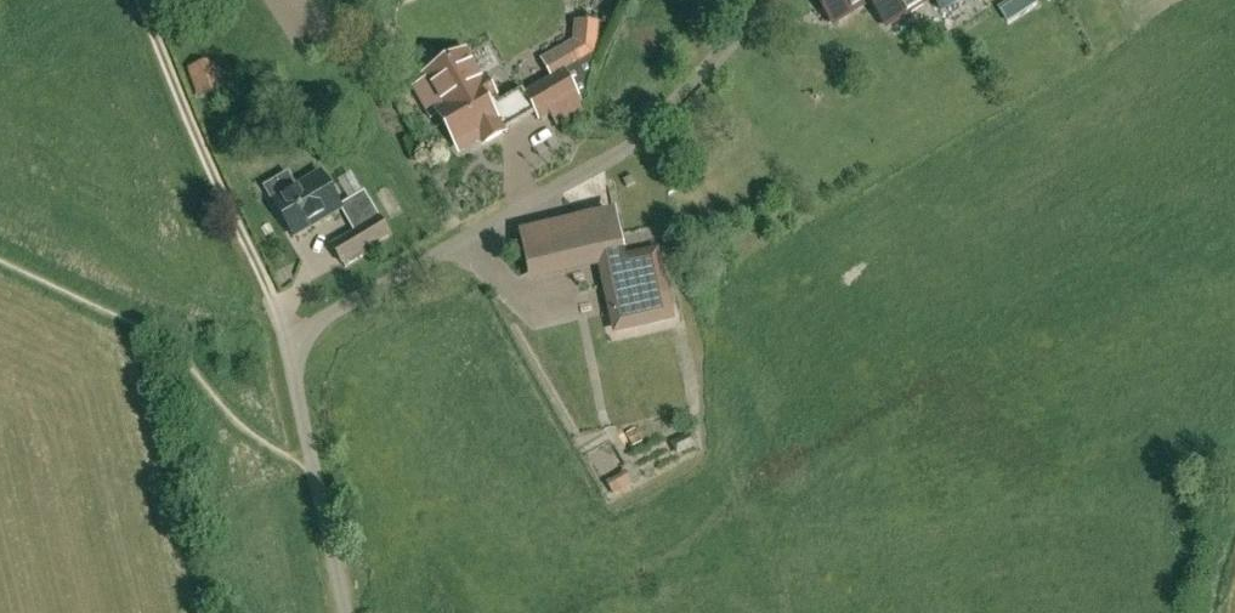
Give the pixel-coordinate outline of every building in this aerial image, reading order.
[(832,24),(868,1),(885,27),(927,0),(817,0),(832,24)] [(940,12),(959,0),(932,0),(940,12)] [(996,8),(1007,23),(1036,2),(1034,0),(1007,0),(996,8)] [(573,39),(541,56),(551,76),(595,52),(597,21),(575,19),(573,39)] [(481,81),(465,53),(425,74),(420,77),(422,82),(411,89),(430,121),(439,116),(455,144),(476,132),(483,144),(502,134),(500,129),(519,118),(511,104),(502,109),(485,79),(481,81)] [(207,59),(187,66),(198,97),(219,90),(207,59)] [(538,118),(576,97),(562,73),(525,94),(538,118)] [(352,172),(336,180),(346,199),(362,190),(352,172)] [(293,234),(339,207),(320,173),(273,200),(293,234)] [(353,232),(378,217),(364,193),(339,207),(353,232)] [(601,262),(615,331),(671,319),(656,248),(625,255),(615,209),(523,228),(533,276),(601,262)] [(378,217),(353,232),(331,245),(341,262),(388,234),(378,217)] [(605,487),(611,497),(631,486),(625,476),(605,487)]
